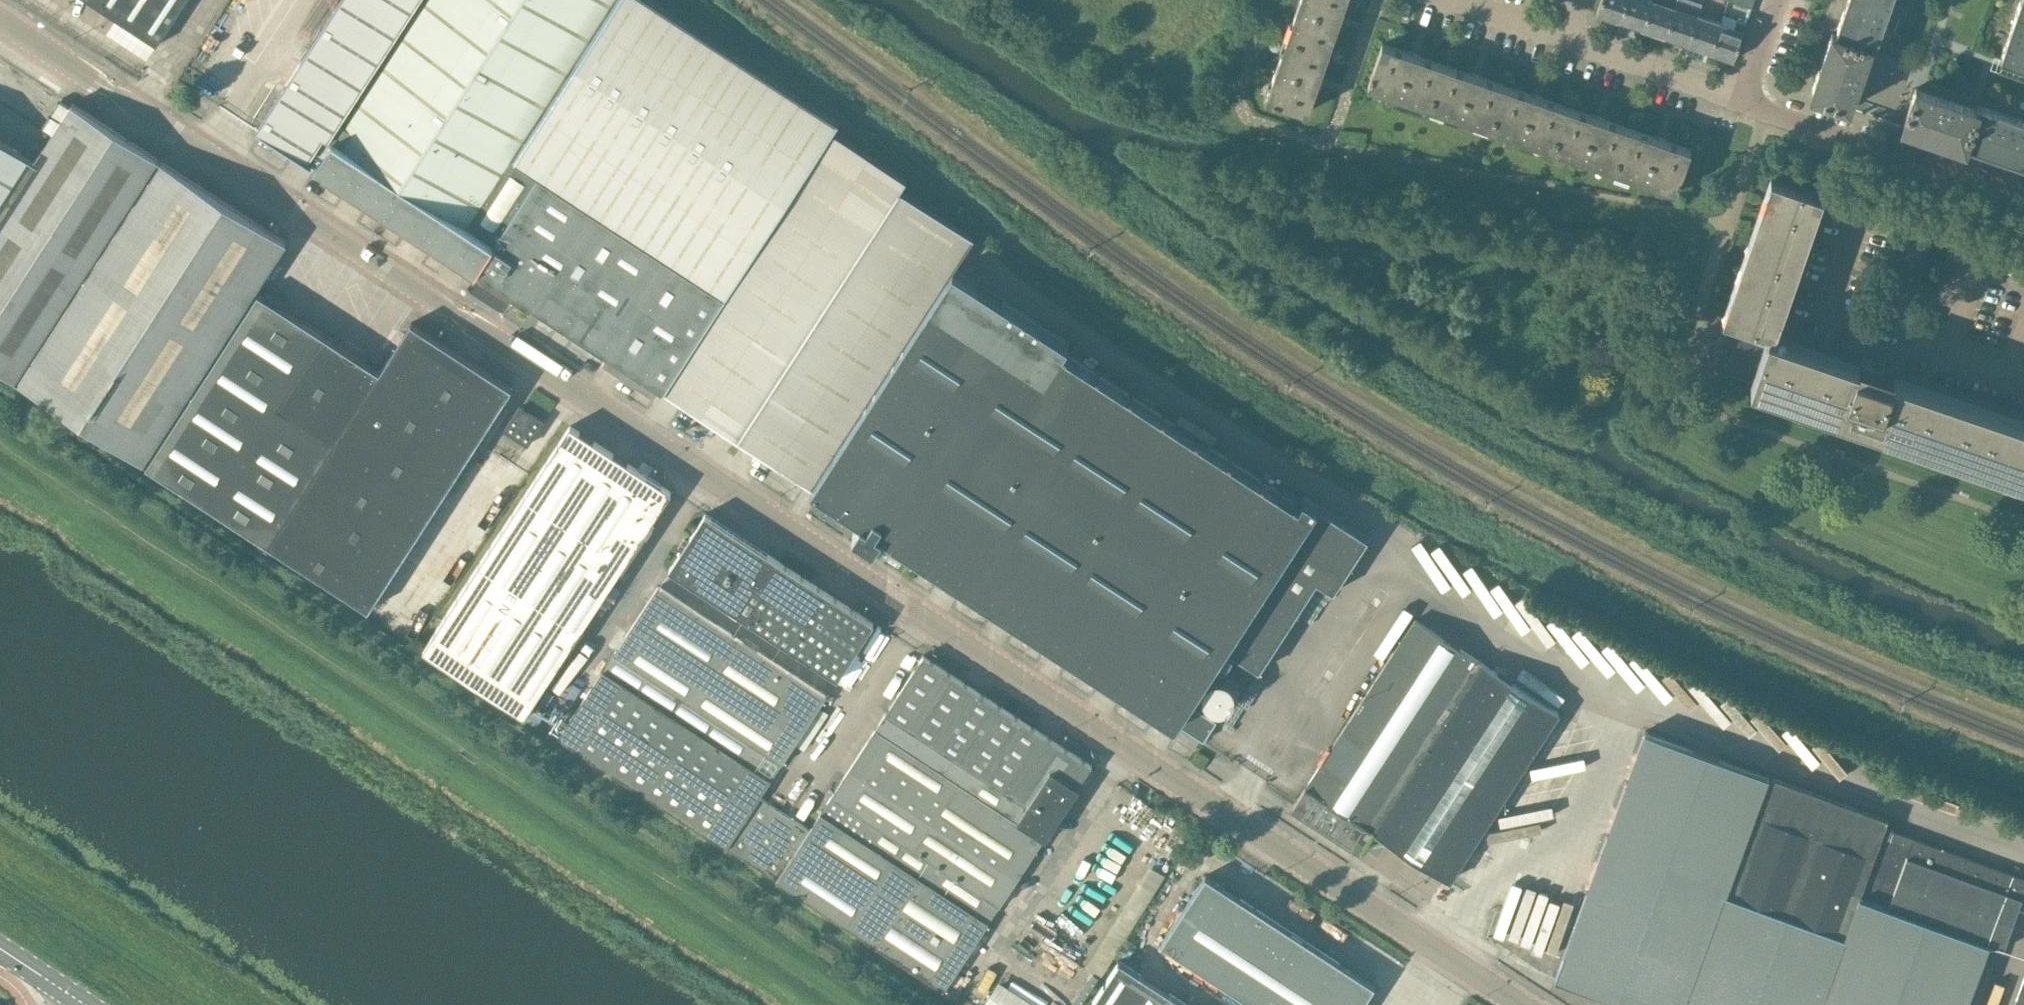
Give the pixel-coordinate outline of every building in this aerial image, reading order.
[(157,44),(186,0),(89,0),(157,44)] [(652,0),(424,0),(342,126),(338,124),(419,0),(341,0),(257,128),(308,161),(324,135),(333,141),(316,166),(476,270),(468,283),(501,304),(509,292),(663,391),(664,389),(812,485),(810,487),(860,520),(852,532),(873,546),(881,534),(1174,724),(1176,722),(1203,740),(1216,720),(1189,702),(1224,648),(1258,670),(1316,581),(1333,591),(1367,538),(1303,496),(1298,504),(1063,351),(1068,343),(953,269),(973,237),(900,189),(906,179),(832,130),(838,121),(652,0)] [(1347,0),(1300,0),(1285,42),(1328,56),(1347,0)] [(1625,0),(1601,0),(1597,12),(1618,20),(1625,0)] [(1651,0),(1625,0),(1618,20),(1641,28),(1651,0)] [(1674,6),(1657,0),(1651,0),(1641,28),(1664,35),(1674,6)] [(1891,0),(1847,0),(1844,9),(1883,23),(1891,0)] [(2021,0),(2019,0),(2009,32),(2023,37),(2023,1),(2021,0)] [(1686,43),(1696,13),(1674,6),(1664,35),(1686,43)] [(1874,49),(1883,23),(1844,9),(1835,34),(1870,48),(1874,49)] [(1709,51),(1719,21),(1696,13),(1686,43),(1709,51)] [(1744,30),(1719,21),(1709,51),(1734,59),(1744,30)] [(2009,32),(2000,58),(2023,66),(2023,37),(2009,32)] [(1858,81),(1870,48),(1835,34),(1831,33),(1819,68),(1858,81)] [(1309,111),(1321,76),(1328,56),(1285,42),(1267,97),(1309,111)] [(1438,109),(1452,67),(1383,43),(1368,85),(1438,109)] [(1498,129),(1512,87),(1452,67),(1438,109),(1498,129)] [(1849,108),(1858,81),(1819,68),(1810,95),(1849,108)] [(1560,150),(1574,108),(1512,87),(1498,129),(1560,150)] [(1936,138),(1949,99),(1915,88),(1902,126),(1936,138)] [(1966,144),(1976,109),(1949,99),(1936,138),(1965,148),(1966,144)] [(436,338),(411,321),(379,370),(255,289),(286,241),(72,102),(45,143),(43,142),(43,143),(44,144),(34,160),(0,138),(0,369),(368,609),(512,388),(436,338)] [(1997,155),(2010,115),(1978,104),(1976,109),(1966,144),(1997,155)] [(1619,171),(1633,129),(1574,108),(1560,150),(1619,171)] [(2010,115),(1997,155),(2023,164),(2023,120),(2010,115)] [(1677,190),(1691,148),(1633,129),(1619,171),(1677,190)] [(1791,267),(1816,194),(1773,180),(1748,252),(1791,267)] [(1766,340),(1791,267),(1748,252),(1723,325),(1766,340)] [(1751,384),(1766,340),(1723,325),(1708,369),(1751,384)] [(1815,406),(1830,362),(1766,340),(1751,384),(1815,406)] [(1873,360),(1877,350),(1873,349),(1870,348),(1866,347),(1863,347),(1859,347),(1856,348),(1853,348),(1849,349),(1846,350),(1841,366),(1830,362),(1815,406),(1886,430),(1901,386),(1891,383),(1896,368),(1873,360)] [(1974,411),(1901,386),(1886,430),(1959,455),(1974,411)] [(542,421),(519,406),(503,429),(527,444),(542,421)] [(1974,411),(1959,455),(2023,477),(2023,429),(1974,411)] [(670,489),(569,423),(422,648),(523,714),(670,489)] [(874,622),(781,562),(707,513),(671,569),(837,678),(874,622)] [(826,696),(659,586),(560,737),(860,935),(1008,710),(924,655),(810,829),(760,796),(826,696)] [(1370,829),(1480,662),(1414,619),(1290,807),(1357,851),(1371,830),(1370,829)] [(1558,713),(1484,665),(1480,662),(1370,829),(1371,830),(1448,881),(1558,713)] [(1092,765),(1012,713),(1008,710),(860,935),(944,990),(1092,765)] [(1644,730),(1555,977),(1632,1004),(1964,1004),(1988,941),(2003,949),(2023,893),(2023,876),(1883,823),(1885,818),(1771,776),(1728,892),(1726,891),(1769,775),(1644,730)] [(1374,986),(1337,962),(1347,947),(1334,939),(1324,953),(1204,875),(1160,943),(1254,1004),(1361,1004),(1374,986)] [(1084,948),(1071,940),(1061,955),(1074,963),(1084,948)] [(1119,960),(1090,1004),(1188,1004),(1119,960)] [(2013,1004),(2023,1004),(2023,975),(2013,1004)] [(1000,983),(986,1004),(1034,1004),(1000,983)]
